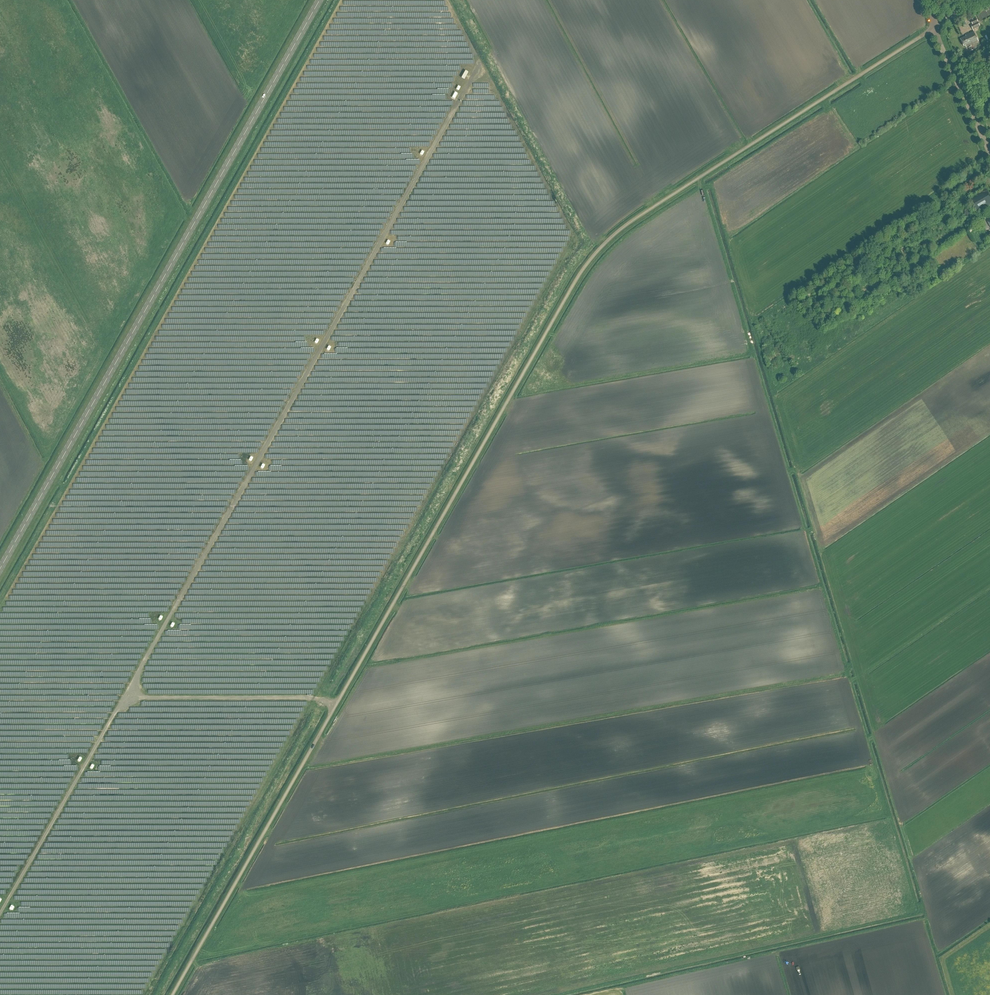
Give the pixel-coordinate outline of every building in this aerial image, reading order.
[(966,37),(960,39),(964,47),(965,46),(966,48),(969,46),(969,48),(970,52),(973,50),(972,47),(971,47),(970,46),(978,42),(974,32),(965,36),(966,37)] [(977,214),(989,206),(989,196),(986,190),(969,199),(977,214)] [(984,227),(985,228),(984,229),(985,232),(986,231),(989,229),(989,216),(979,222),(982,228),(984,227)]
